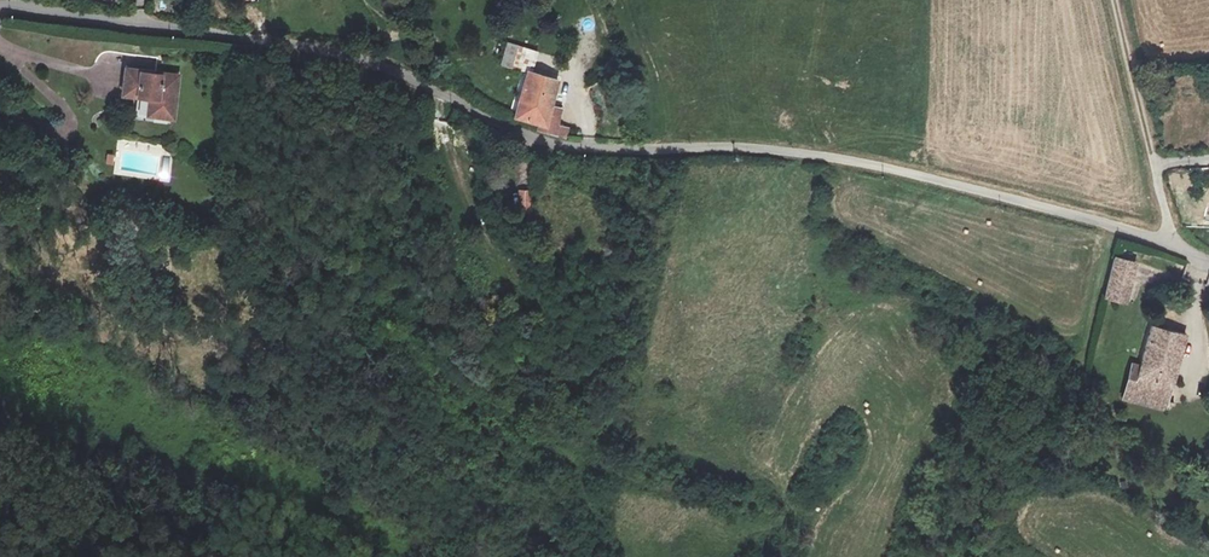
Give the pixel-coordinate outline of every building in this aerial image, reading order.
[(507,41),(500,63),(514,68),(521,45),(507,41)] [(128,93),(142,95),(154,97),(151,112),(177,117),(184,76),(131,67),(128,93)] [(563,121),(550,118),(540,116),(544,99),(550,75),(522,68),(512,110),(532,114),(531,126),(560,133),(563,121)] [(154,97),(142,95),(139,118),(175,124),(177,117),(151,112),(154,97)] [(553,101),(544,99),(540,116),(550,118),(553,101)] [(530,209),(530,189),(521,189),(520,209),(530,209)] [(1116,300),(1120,262),(1099,259),(1094,295),(1116,300)] [(1166,395),(1174,360),(1159,357),(1162,344),(1177,346),(1180,326),(1142,319),(1135,360),(1130,388),(1166,395)] [(1159,357),(1174,360),(1177,346),(1162,344),(1159,357)] [(1130,388),(1135,360),(1126,359),(1120,395),(1164,404),(1166,395),(1130,388)]
